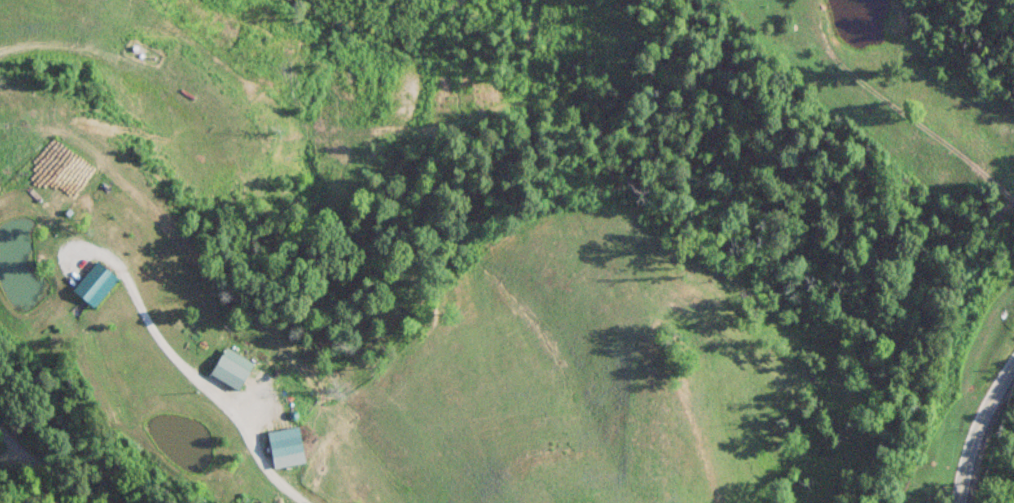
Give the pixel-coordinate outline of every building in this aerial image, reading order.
[(94,306),(119,277),(97,259),(72,288),(94,306)] [(237,389),(254,362),(226,345),(209,373),(237,389)] [(267,429),(270,455),(302,451),(299,425),(267,429)]
